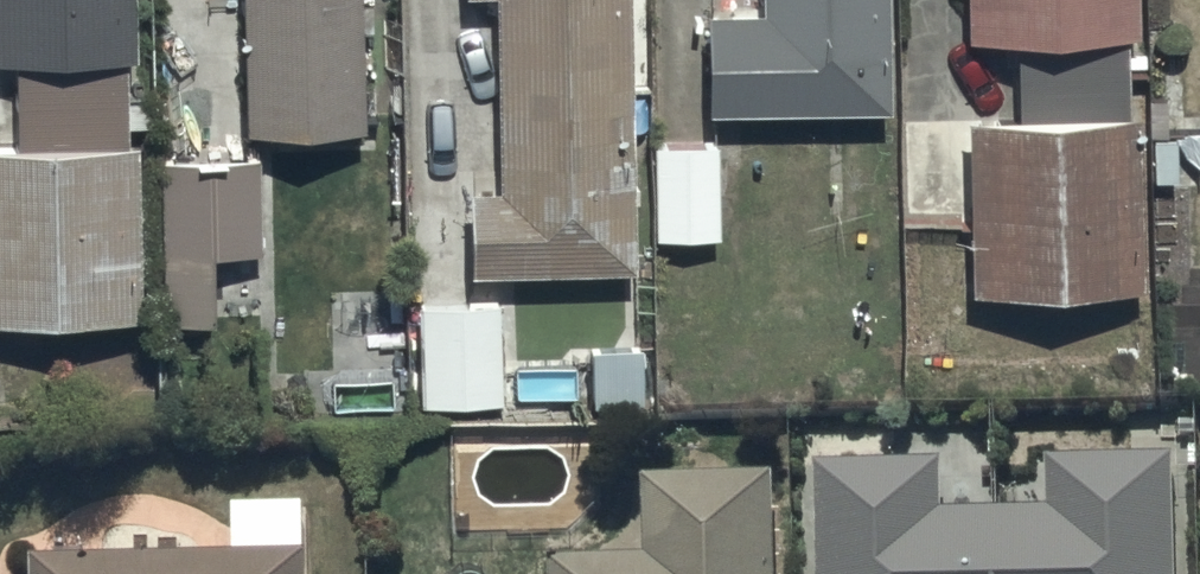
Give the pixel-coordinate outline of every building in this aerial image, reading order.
[(122,319),(118,0),(0,0),(0,74),(1,150),(0,150),(0,320),(122,319)] [(225,135),(349,131),(345,0),(220,0),(225,135)] [(611,0),(478,0),(480,191),(450,191),(451,274),(614,272),(611,0)] [(868,108),(866,0),(740,0),(740,15),(685,16),(686,111),(868,108)] [(1118,0),(948,0),(950,46),(1003,45),(1005,119),(945,121),(949,291),(1125,286),(1118,0)] [(709,147),(641,148),(643,242),(710,240),(709,147)] [(244,160),(145,161),(146,260),(245,260),(244,160)] [(492,301),(403,302),(405,408),(494,406),(492,301)] [(813,456),(816,573),(1173,573),(1169,446),(1044,449),(1045,499),(934,502),(933,453),(813,456)] [(760,485),(628,488),(629,568),(540,569),(540,573),(761,573),(760,485)] [(12,570),(12,573),(295,573),(293,516),(219,518),(220,563),(12,570)]
